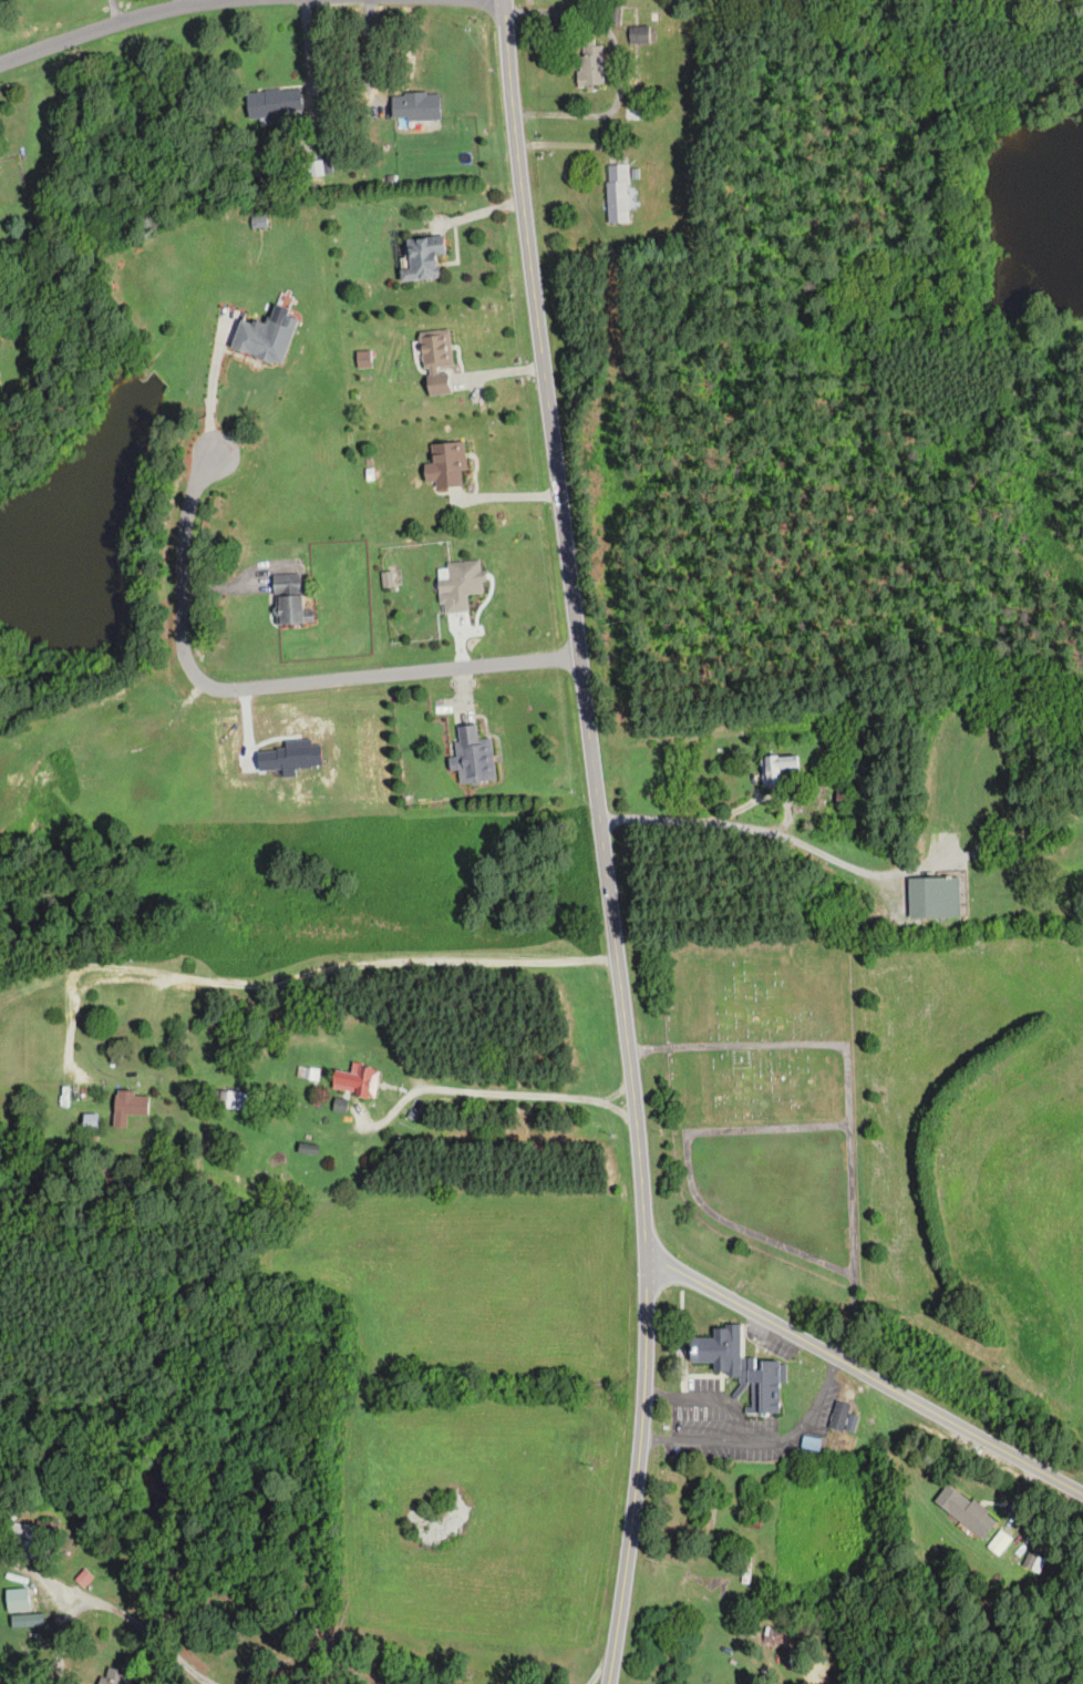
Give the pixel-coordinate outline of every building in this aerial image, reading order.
[(621,24),(619,4),(608,5),(611,25),(621,24)] [(630,44),(649,44),(649,26),(630,26),(630,44)] [(579,85),(602,84),(601,39),(578,40),(579,85)] [(302,114),(301,89),(247,91),(247,116),(302,114)] [(440,92),(392,92),(392,119),(440,119),(440,92)] [(629,221),(629,164),(607,164),(607,221),(629,221)] [(407,238),(409,267),(400,268),(400,280),(438,278),(436,255),(445,254),(444,235),(407,238)] [(241,315),(231,348),(283,365),(297,319),(284,315),(280,328),(241,315)] [(453,365),(450,328),(420,331),(426,395),(450,393),(447,366),(453,365)] [(466,470),(464,441),(431,443),(435,488),(462,486),(461,471),(466,470)] [(446,562),(447,569),(438,569),(440,613),(468,611),(467,594),(483,593),(481,560),(446,562)] [(272,592),(300,592),(300,575),(272,575),(272,592)] [(303,595),(276,595),(276,624),(303,624),(303,595)] [(495,780),(491,736),(478,738),(476,724),(456,726),(459,757),(448,758),(449,771),(458,770),(460,784),(495,780)] [(780,787),(780,770),(798,769),(797,755),(761,756),(762,788),(780,787)] [(836,786),(836,806),(852,806),(852,786),(836,786)] [(939,918),(939,878),(909,878),(909,918),(939,918)] [(312,1019),(299,1020),(301,1035),(313,1034),(312,1019)] [(230,1063),(197,1063),(197,1071),(230,1071),(230,1063)] [(357,1075),(335,1070),(331,1087),(370,1095),(375,1070),(359,1066),(357,1075)] [(319,1081),(320,1069),(299,1067),(298,1078),(319,1081)] [(127,1115),(149,1115),(149,1096),(135,1096),(135,1091),(115,1091),(115,1127),(127,1127),(127,1115)] [(247,1109),(247,1091),(211,1091),(211,1108),(247,1109)] [(83,1131),(97,1131),(97,1114),(83,1114),(83,1131)] [(779,1360),(741,1359),(741,1326),(713,1325),(713,1338),(689,1338),(689,1363),(713,1363),(713,1375),(739,1375),(739,1383),(750,1383),(750,1416),(779,1416),(779,1360)] [(934,1502),(983,1540),(997,1521),(948,1483),(934,1502)] [(57,1526),(7,1519),(3,1544),(18,1546),(16,1558),(47,1562),(49,1551),(36,1549),(36,1546),(54,1548),(57,1526)] [(1039,1573),(1044,1559),(1027,1553),(1022,1567),(1039,1573)] [(29,1589),(6,1589),(6,1612),(29,1612),(29,1589)] [(784,1642),(785,1629),(771,1627),(770,1640),(784,1642)] [(133,1673),(104,1666),(100,1683),(130,1683),(133,1673)]
